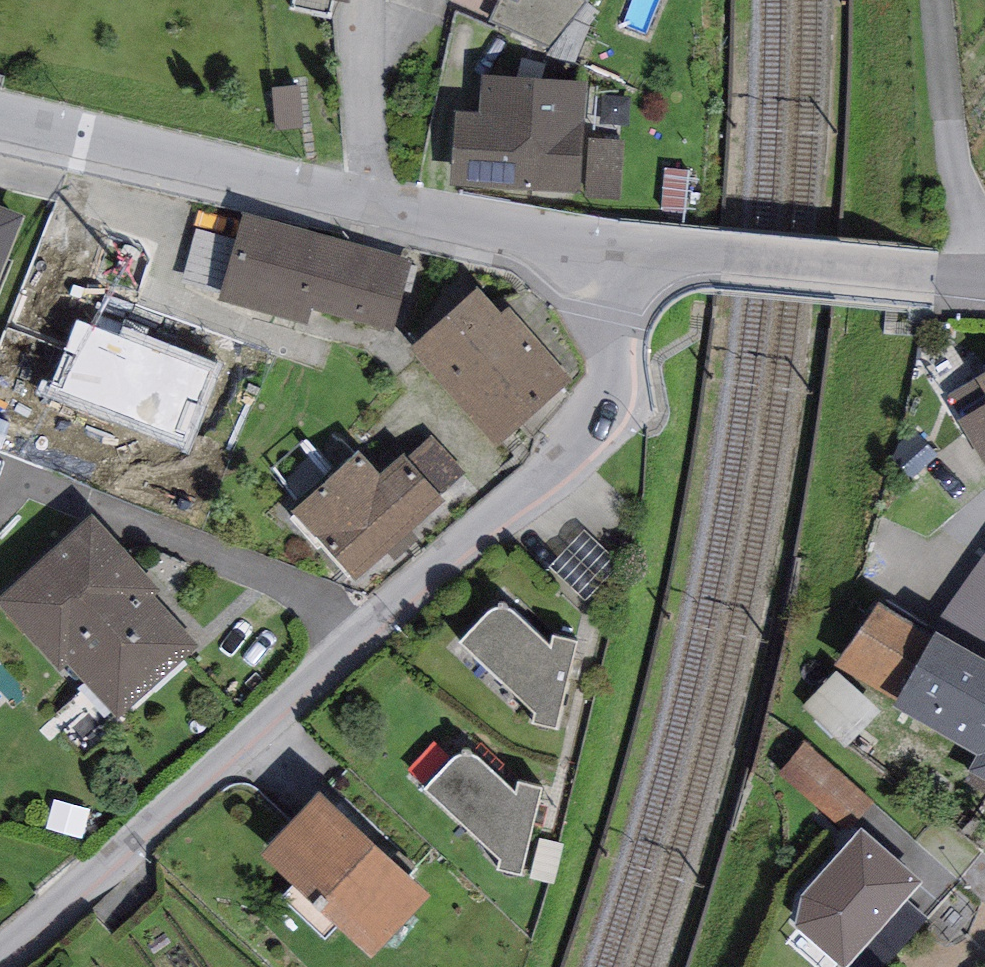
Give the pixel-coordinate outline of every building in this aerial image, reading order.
[(587,85),(483,79),(480,116),(455,115),(450,188),(581,196),(587,85)] [(0,212),(0,281),(24,221),(0,212)] [(412,260),(243,217),(218,304),(307,329),(312,313),(392,335),(412,260)] [(478,295),(408,355),(494,454),(576,376),(512,306),(500,317),(478,295)] [(118,333),(77,320),(44,397),(188,449),(219,362),(123,326),(118,333)] [(948,396),(963,422),(959,424),(984,467),(984,375),(948,396)] [(358,455),(292,516),(356,585),(444,504),(404,460),(381,480),(358,455)] [(0,603),(0,609),(64,678),(71,672),(118,723),(199,648),(154,599),(162,592),(94,517),(0,603)] [(619,564),(584,532),(549,570),(585,602),(619,564)] [(951,611),(984,634),(984,562),(951,611)] [(835,670),(900,706),(938,639),(880,606),(835,670)] [(491,617),(461,647),(537,718),(534,728),(558,734),(576,648),(553,643),(552,652),(513,616),(508,613),(503,612),(496,614),(491,617)] [(938,639),(900,706),(896,713),(982,761),(973,776),(984,783),(984,665),(938,639)] [(12,705),(0,692),(0,716),(12,705)] [(778,776),(845,835),(872,804),(805,746),(778,776)] [(455,762),(425,793),(501,864),(498,874),(522,880),(541,794),(517,788),(517,797),(477,762),(472,759),(467,758),(461,760),(455,762)] [(319,798),(258,866),(369,966),(430,898),(319,798)] [(801,899),(798,931),(841,966),(847,966),(922,886),(862,832),(801,899)]
